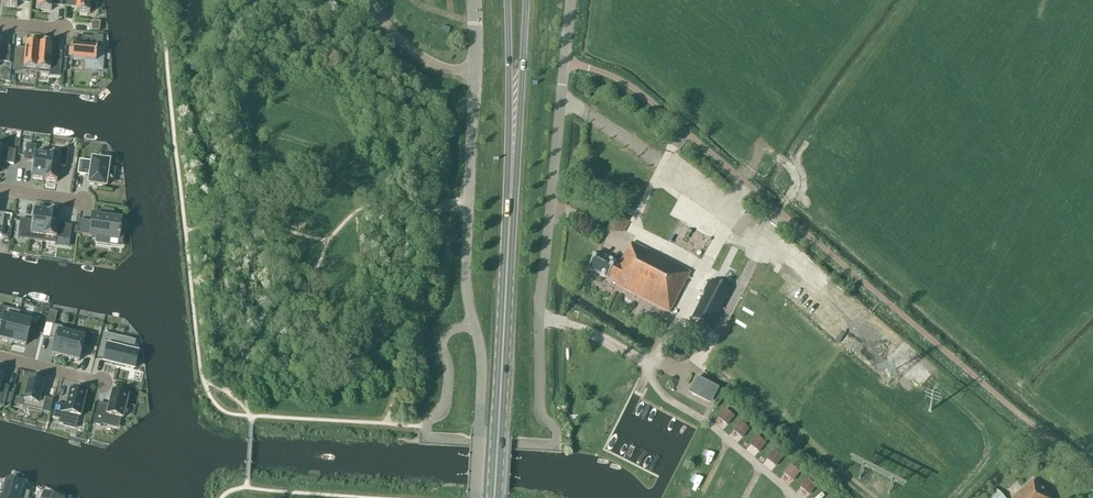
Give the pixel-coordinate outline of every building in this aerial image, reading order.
[(38,10),(51,11),(52,4),(63,5),(63,0),(39,0),(38,10)] [(66,6),(77,7),(76,13),(90,14),(91,5),(95,6),(96,0),(67,0),(66,6)] [(223,7),(220,7),(218,7),(218,15),(227,15),(227,7),(224,7),(223,7)] [(100,23),(92,22),(92,31),(99,32),(100,23)] [(71,60),(96,62),(97,49),(93,49),(94,38),(80,37),(79,47),(72,47),(71,60)] [(37,73),(39,46),(26,45),(26,51),(15,50),(13,68),(24,69),(24,72),(37,73)] [(52,47),(39,46),(37,73),(50,74),(50,72),(61,73),(62,55),(52,54),(52,47)] [(9,64),(11,50),(0,49),(0,63),(9,64)] [(31,179),(44,181),(48,153),(36,151),(36,146),(27,145),(24,161),(33,162),(31,179)] [(14,165),(16,151),(0,149),(0,163),(14,165)] [(48,153),(44,181),(57,183),(60,166),(67,167),(69,151),(62,150),(61,155),(48,153)] [(92,163),(80,161),(78,175),(86,176),(86,175),(90,176),(89,185),(106,187),(109,163),(92,160),(92,163)] [(89,236),(97,237),(96,244),(97,244),(108,246),(110,239),(119,240),(119,237),(121,237),(121,234),(120,234),(122,222),(126,223),(126,222),(122,221),(113,219),(114,211),(101,209),(100,218),(92,216),(89,236)] [(44,243),(48,213),(34,211),(33,222),(21,220),(19,234),(31,235),(30,241),(44,243)] [(60,215),(48,213),(44,243),(56,244),(57,239),(70,241),(72,227),(59,226),(60,215)] [(678,220),(669,238),(700,252),(709,234),(678,220)] [(690,274),(632,243),(626,253),(619,266),(596,254),(588,269),(615,284),(614,285),(669,314),(690,274)] [(731,291),(712,281),(701,301),(721,311),(731,291)] [(0,307),(0,324),(3,325),(0,336),(0,339),(13,343),(20,315),(21,312),(0,307)] [(39,320),(20,315),(13,343),(26,346),(29,331),(36,333),(39,320)] [(73,330),(53,325),(50,339),(56,340),(53,355),(66,358),(73,330)] [(93,335),(73,330),(66,358),(79,361),(83,347),(89,349),(93,335)] [(104,363),(134,370),(138,355),(125,352),(127,342),(105,336),(105,334),(104,334),(97,359),(105,360),(104,363)] [(714,398),(718,390),(696,378),(692,387),(695,389),(692,395),(707,403),(710,397),(714,398)] [(44,382),(30,379),(23,407),(50,414),(53,400),(40,397),(44,382)] [(4,407),(8,391),(0,389),(0,406),(4,407)] [(80,418),(86,395),(71,392),(67,407),(56,405),(52,418),(59,420),(58,424),(63,425),(74,428),(77,417),(80,418)] [(98,406),(93,425),(101,427),(102,424),(117,428),(119,419),(122,419),(128,397),(113,393),(109,409),(98,406)] [(727,427),(735,417),(725,409),(717,418),(727,427)] [(742,439),(750,430),(740,422),(732,431),(742,439)] [(759,454),(767,444),(757,436),(749,445),(759,454)] [(776,468),(783,458),(773,450),(766,460),(776,468)] [(793,482),(800,473),(791,465),(783,474),(793,482)] [(809,496),(817,487),(807,479),(799,488),(809,496)] [(1033,480),(1015,497),(1050,497),(1033,480)] [(6,485),(4,493),(2,493),(0,497),(19,497),(22,490),(6,485)]
